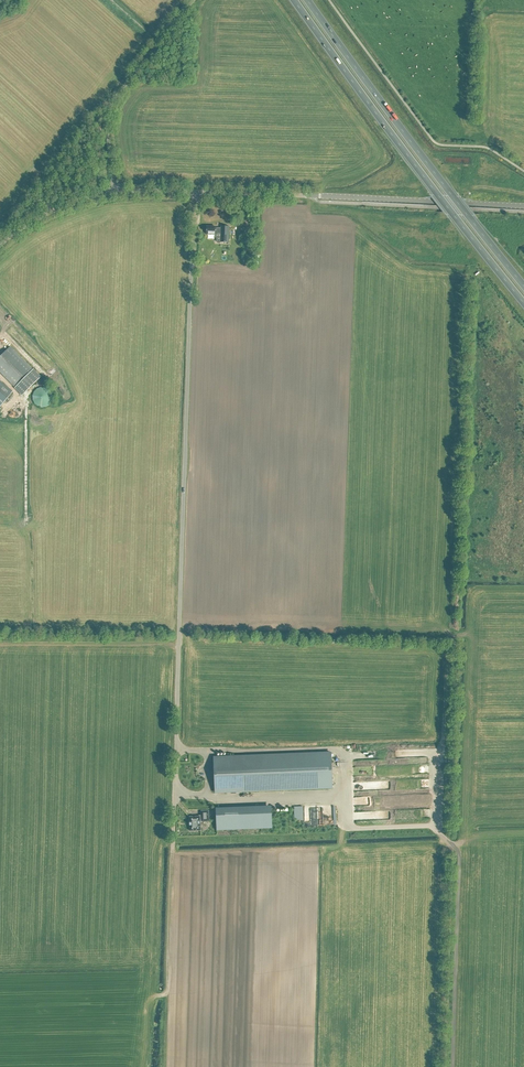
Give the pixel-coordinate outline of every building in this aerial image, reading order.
[(206,227),(206,234),(214,234),(214,237),(217,238),(217,242),(220,242),(229,243),(229,226),(221,226),(221,228),(216,228),(216,227),(206,227)] [(12,330),(15,333),(22,326),(18,323),(12,330)] [(10,347),(0,356),(0,372),(23,395),(40,377),(10,347)] [(36,390),(35,390),(34,391),(33,393),(33,394),(32,395),(32,396),(32,398),(32,399),(33,401),(34,403),(35,404),(36,405),(37,406),(38,407),(40,407),(42,408),(43,408),(44,407),(46,407),(47,406),(49,406),(50,405),(51,404),(51,403),(52,402),(52,401),(53,400),(53,398),(53,397),(53,396),(52,394),(52,393),(51,392),(51,391),(50,390),(49,389),(48,388),(47,388),(46,388),(45,387),(44,387),(43,387),(42,387),(41,387),(40,387),(39,387),(38,388),(37,389),(36,390)] [(331,753),(214,757),(215,792),(332,787),(331,753)] [(294,806),(295,820),(304,819),(304,805),(294,806)] [(199,816),(190,816),(189,816),(189,817),(190,822),(189,822),(190,822),(190,825),(190,830),(190,831),(200,830),(201,830),(200,821),(201,821),(202,821),(209,821),(208,810),(201,811),(201,815),(199,815),(199,816)] [(239,829),(238,810),(216,811),(217,830),(239,829)]
